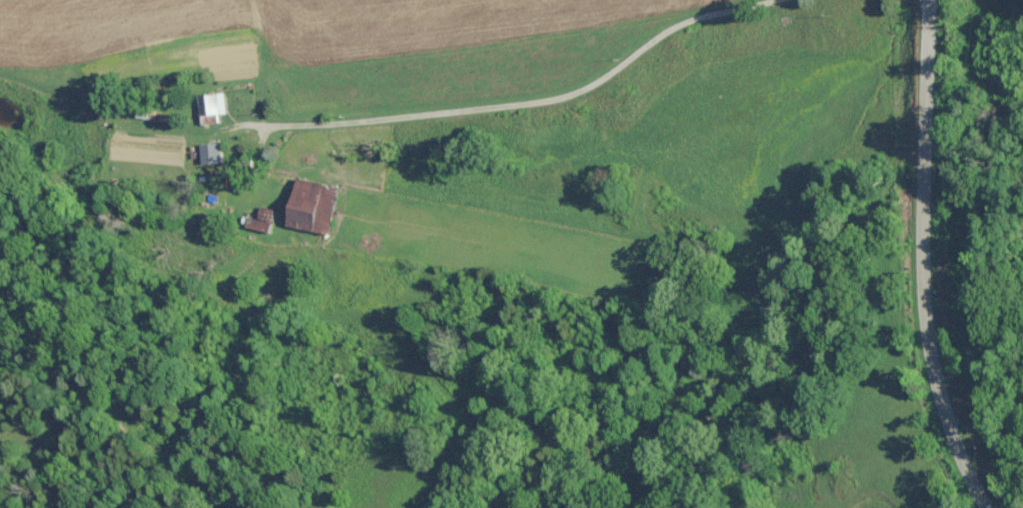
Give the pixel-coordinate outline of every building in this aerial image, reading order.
[(220,121),(219,113),(229,112),(226,90),(197,94),(202,124),(220,121)] [(235,184),(251,184),(251,174),(235,174),(235,184)] [(299,177),(291,226),(332,234),(341,184),(299,177)] [(226,193),(209,192),(208,211),(225,212),(226,193)] [(248,226),(270,232),(276,209),(263,205),(259,219),(251,217),(248,226)]
